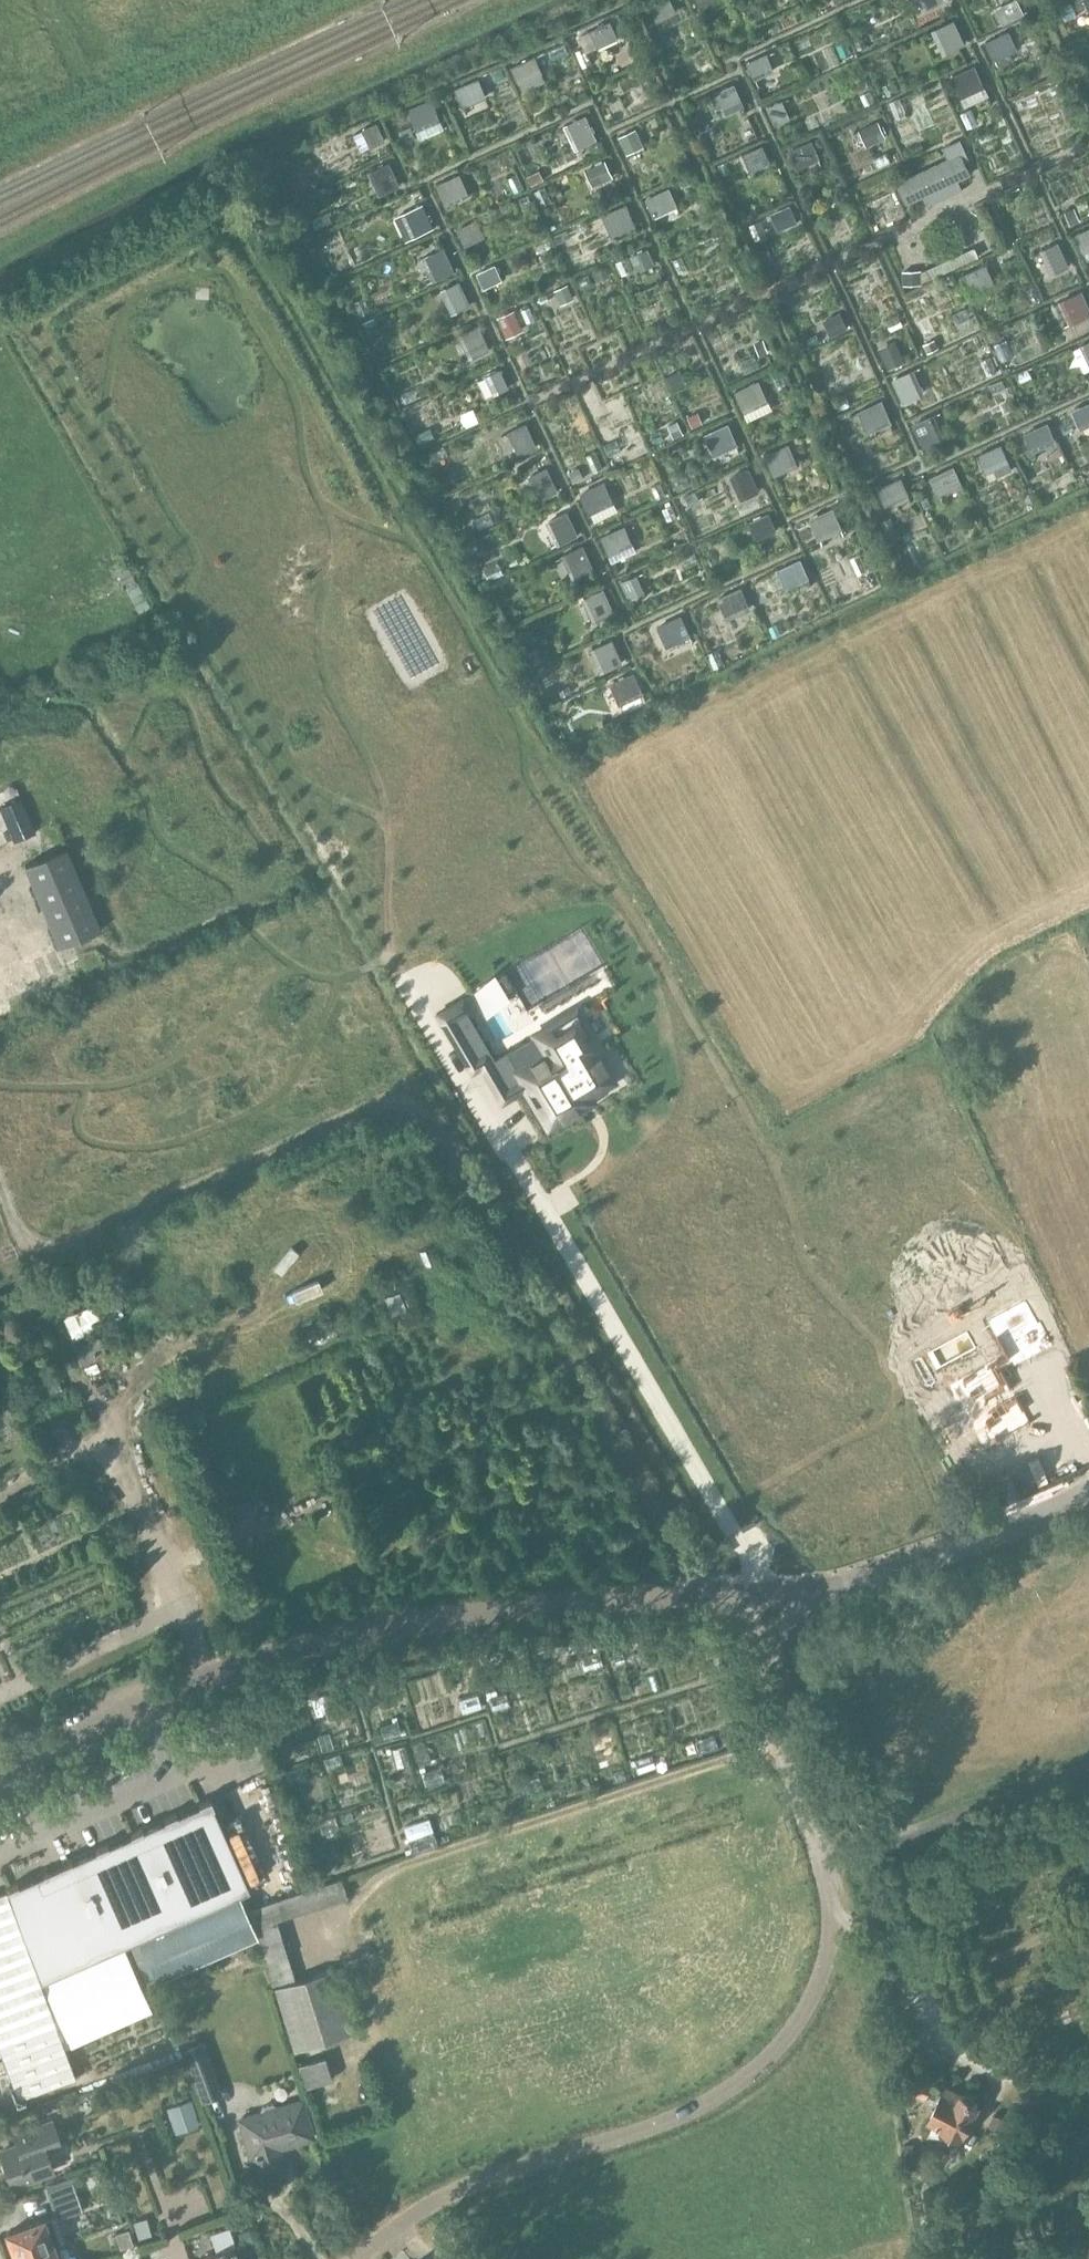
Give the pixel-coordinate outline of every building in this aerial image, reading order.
[(676,16),(669,0),(664,0),(649,7),(657,24),(676,16)] [(721,0),(693,0),(698,11),(721,1),(721,0)] [(996,6),(1003,22),(1025,11),(1020,0),(1009,0),(996,6)] [(1074,0),(1082,16),(1088,12),(1088,10),(1088,9),(1088,0),(1074,0)] [(932,30),(941,49),(943,54),(965,44),(954,19),(932,30)] [(610,21),(589,30),(590,31),(579,36),(585,51),(596,46),(597,48),(618,38),(610,21)] [(1009,30),(1007,32),(985,42),(997,68),(1014,60),(1010,53),(1018,49),(1009,30)] [(764,53),(756,57),(745,61),(752,77),(771,70),(764,53)] [(515,86),(541,73),(533,57),(507,70),(515,86)] [(952,77),(965,102),(989,90),(977,64),(952,77)] [(454,88),(462,106),(463,108),(487,97),(479,78),(454,88)] [(731,85),(715,92),(721,104),(737,97),(731,85)] [(407,109),(416,130),(416,131),(441,121),(431,99),(407,109)] [(765,105),(776,125),(788,119),(778,99),(765,105)] [(905,117),(899,104),(889,108),(895,121),(905,117)] [(593,140),(582,116),(560,126),(571,150),(593,140)] [(870,145),(890,136),(882,119),(862,128),(870,145)] [(368,149),(381,143),(372,124),(359,131),(368,149)] [(618,135),(625,149),(628,156),(644,148),(635,128),(618,135)] [(948,158),(947,159),(896,182),(906,204),(923,196),(927,205),(963,189),(958,180),(971,174),(966,162),(970,160),(960,139),(943,147),(948,158)] [(814,141),(790,152),(796,165),(819,154),(814,141)] [(742,154),(748,169),(750,172),(752,171),(753,174),(771,166),(769,163),(770,163),(762,145),(742,154)] [(592,187),(609,179),(613,177),(605,160),(603,161),(602,159),(595,162),(596,164),(584,169),(592,187)] [(375,195),(395,186),(385,161),(364,170),(375,195)] [(436,185),(444,205),(464,196),(456,177),(436,185)] [(644,197),(652,215),(675,204),(667,187),(644,197)] [(409,236),(429,228),(418,203),(399,211),(409,236)] [(602,214),(603,217),(611,236),(636,226),(627,204),(602,214)] [(777,212),(784,229),(799,222),(792,205),(777,212)] [(456,229),(462,243),(480,235),(473,220),(456,229)] [(1081,249),(1088,245),(1088,226),(1074,233),(1081,249)] [(1066,261),(1055,239),(1037,248),(1048,270),(1066,261)] [(451,269),(441,247),(419,258),(430,279),(451,269)] [(986,263),(961,275),(971,296),(996,284),(986,263)] [(607,264),(595,269),(601,284),(613,279),(607,264)] [(486,288),(501,281),(494,266),(479,273),(486,288)] [(903,269),(904,285),(921,284),(920,268),(903,269)] [(636,276),(628,280),(633,291),(641,287),(636,276)] [(466,302),(456,281),(439,289),(449,310),(466,302)] [(568,284),(554,289),(561,305),(574,298),(568,284)] [(550,288),(539,293),(544,302),(554,297),(550,288)] [(1088,314),(1078,290),(1057,300),(1068,324),(1088,314)] [(513,308),(498,315),(507,334),(522,327),(513,308)] [(828,319),(834,334),(849,327),(843,313),(828,319)] [(487,345),(478,327),(457,337),(467,356),(487,345)] [(896,338),(879,346),(889,367),(906,359),(896,338)] [(1078,343),(1088,365),(1088,338),(1078,343)] [(764,339),(754,343),(758,353),(768,349),(764,339)] [(925,344),(928,352),(940,346),(936,339),(925,344)] [(907,352),(912,362),(921,357),(916,347),(907,352)] [(910,367),(889,377),(900,400),(921,390),(910,367)] [(505,385),(497,368),(482,375),(490,393),(505,385)] [(764,398),(756,379),(733,389),(742,408),(764,398)] [(1070,408),(1077,426),(1088,421),(1088,400),(1070,408)] [(865,432),(887,422),(879,403),(857,413),(865,432)] [(697,413),(687,418),(692,429),(702,425),(697,413)] [(926,416),(911,423),(921,445),(940,436),(936,429),(932,430),(926,416)] [(1053,439),(1045,421),(1019,432),(1027,451),(1053,439)] [(679,422),(669,426),(674,437),(684,433),(679,422)] [(535,448),(523,423),(505,431),(517,456),(535,448)] [(703,435),(712,454),(735,443),(726,424),(703,435)] [(764,453),(772,472),(794,463),(786,444),(764,453)] [(976,455),(983,472),(1007,462),(999,445),(976,455)] [(554,491),(542,467),(525,476),(537,500),(554,491)] [(744,469),(730,475),(739,498),(754,492),(744,469)] [(963,492),(953,469),(936,477),(946,499),(963,492)] [(886,508),(908,497),(898,478),(876,490),(886,508)] [(602,482),(580,492),(589,511),(611,501),(602,482)] [(816,539),(841,527),(832,508),(808,519),(816,539)] [(574,534),(563,512),(543,521),(554,544),(574,534)] [(768,513),(756,518),(750,521),(757,535),(774,527),(768,513)] [(621,524),(599,535),(607,551),(628,541),(621,524)] [(590,567),(579,544),(558,553),(569,577),(590,567)] [(805,578),(797,559),(775,568),(782,587),(805,578)] [(487,581),(502,573),(498,564),(482,572),(487,581)] [(633,573),(620,579),(628,596),(641,590),(633,573)] [(724,616),(747,606),(738,586),(715,597),(724,616)] [(599,588),(579,597),(592,625),(612,616),(599,588)] [(679,614),(653,625),(661,644),(687,633),(679,614)] [(608,638),(587,647),(597,672),(618,664),(608,638)] [(638,694),(630,674),(606,685),(614,704),(638,694)] [(21,797),(0,806),(0,809),(14,841),(35,832),(21,797)] [(25,866),(59,946),(100,929),(65,848),(25,865),(25,866)] [(595,1100),(592,1095),(614,1081),(596,1050),(601,1048),(577,1007),(550,1023),(533,1034),(544,1052),(513,1069),(503,1052),(494,1058),(466,1010),(468,1009),(463,1000),(461,1001),(460,999),(437,1013),(472,1072),(481,1067),(502,1103),(526,1089),(548,1127),(583,1106),(595,1100)] [(1032,1423),(1022,1404),(1007,1377),(1002,1368),(1012,1363),(1013,1366),(1054,1344),(1040,1319),(1038,1320),(1026,1298),(987,1319),(1007,1356),(998,1361),(997,1359),(962,1378),(950,1384),(960,1401),(976,1431),(985,1448),(997,1442),(1032,1423)] [(93,1304),(66,1315),(74,1336),(102,1325),(93,1304)] [(124,1327),(74,1346),(81,1363),(131,1342),(124,1327)] [(927,1387),(937,1382),(922,1354),(912,1360),(927,1387)] [(239,1893),(249,1888),(213,1806),(214,1805),(211,1797),(6,1888),(6,1889),(0,1891),(0,2049),(14,2085),(11,2086),(17,2102),(25,2098),(24,2096),(76,2077),(40,1981),(137,1938),(239,1893)] [(342,1879),(311,1888),(249,1909),(255,1926),(347,1896),(342,1879)] [(889,1908),(898,1915),(911,1899),(901,1892),(889,1908)] [(156,1980),(257,1935),(239,1893),(137,1938),(156,1980)] [(353,2030),(349,2017),(334,1967),(275,1986),(294,2049),(353,2030)] [(201,2101),(220,2095),(223,2093),(203,2040),(181,2048),(201,2101)] [(324,2055),(299,2063),(306,2086),(331,2078),(324,2055)] [(905,2076),(902,2086),(927,2095),(930,2085),(905,2076)] [(944,2091),(928,2120),(946,2129),(942,2136),(953,2142),(957,2135),(960,2136),(975,2108),(974,2108),(977,2103),(973,2101),(972,2097),(968,2095),(964,2096),(960,2094),(957,2098),(944,2091)] [(199,2124),(190,2099),(166,2107),(175,2132),(199,2124)] [(255,2153),(260,2170),(282,2163),(278,2146),(312,2136),(301,2100),(240,2119),(251,2154),(255,2153)] [(989,2124),(1001,2129),(1005,2120),(994,2115),(989,2124)] [(22,2129),(27,2141),(0,2151),(0,2153),(3,2160),(0,2161),(0,2164),(4,2176),(8,2175),(11,2184),(54,2168),(47,2151),(62,2145),(52,2118),(22,2129)] [(915,2150),(906,2151),(908,2168),(917,2167),(915,2150)] [(54,2204),(77,2196),(72,2181),(48,2189),(54,2204)] [(77,2196),(54,2204),(58,2217),(82,2209),(77,2196)] [(146,2216),(132,2221),(138,2238),(152,2234),(146,2216)] [(18,2257),(58,2243),(48,2217),(9,2231),(13,2243),(10,2245),(14,2254),(17,2255),(18,2257)] [(134,2241),(129,2226),(117,2231),(122,2245),(134,2241)] [(58,2243),(18,2257),(19,2258),(63,2258),(58,2243)] [(202,2256),(203,2258),(243,2258),(237,2243),(202,2256)]
